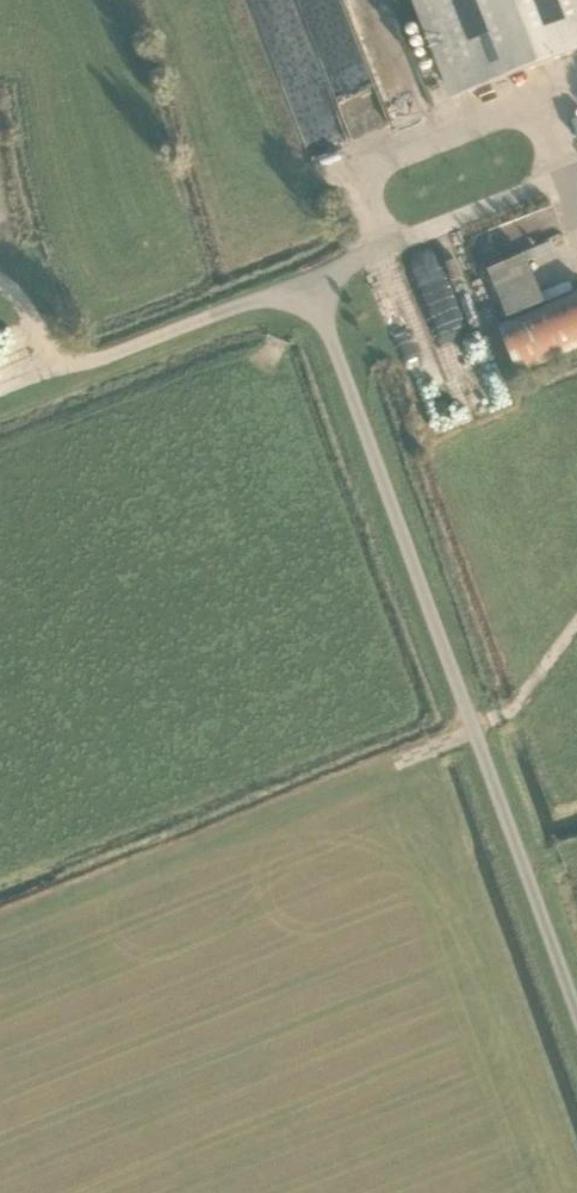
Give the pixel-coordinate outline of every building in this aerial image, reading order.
[(463,97),(576,54),(576,0),(424,0),(463,97)] [(487,261),(564,233),(555,207),(478,235),(487,261)] [(525,255),(487,269),(506,319),(497,322),(517,373),(576,350),(576,289),(543,302),(525,255)] [(31,348),(22,323),(0,331),(0,359),(31,348)] [(512,405),(507,393),(480,404),(485,416),(512,405)]
